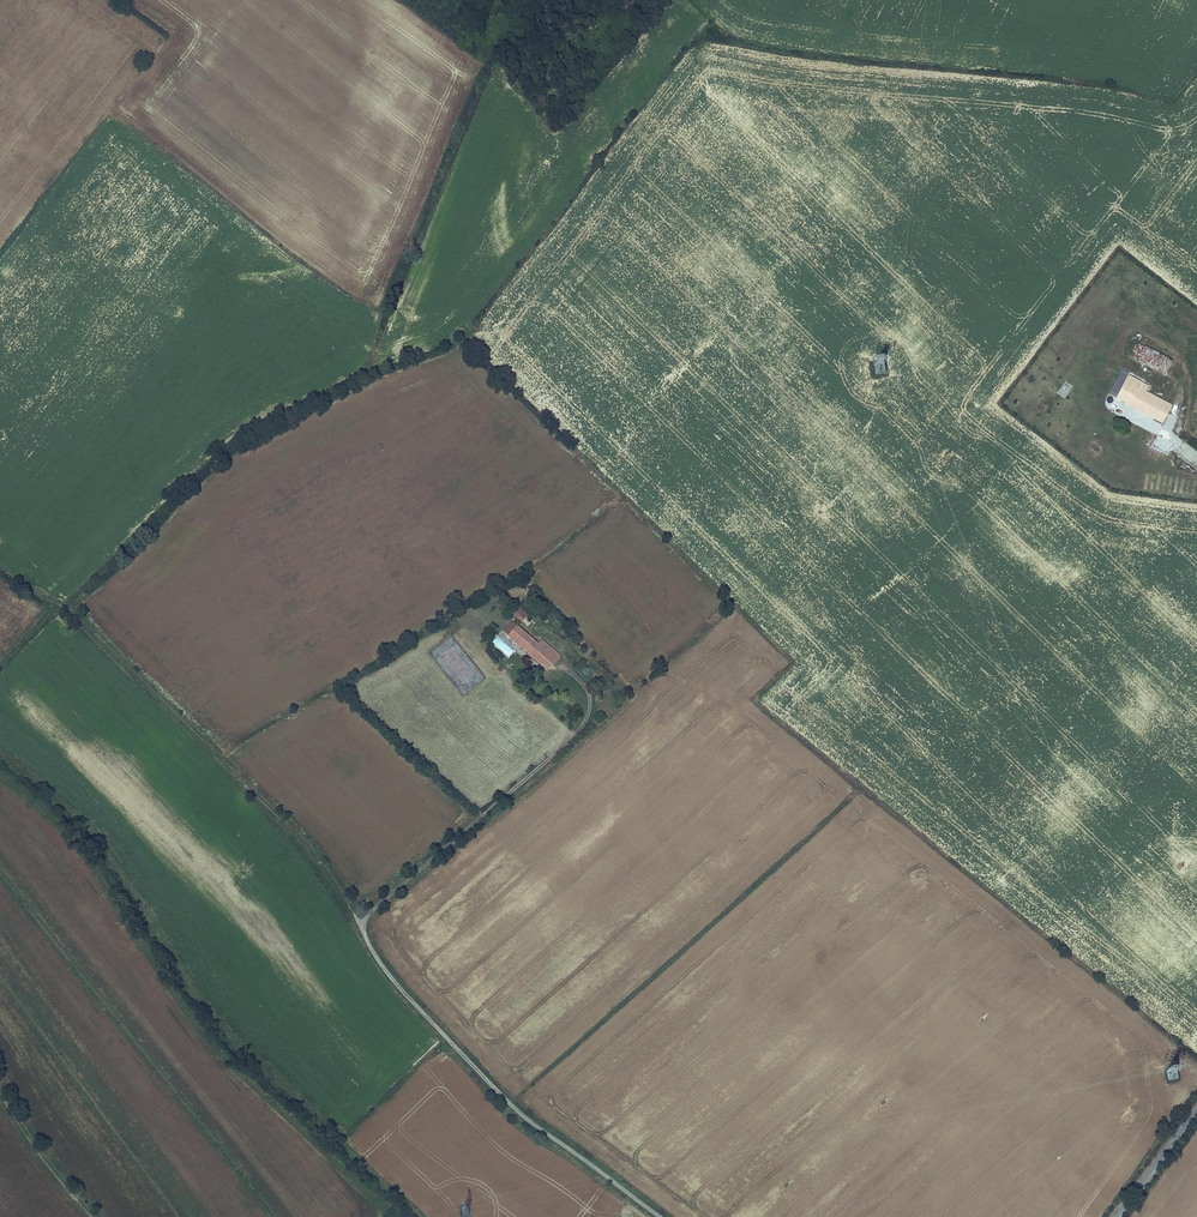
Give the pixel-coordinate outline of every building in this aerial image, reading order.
[(1138,342),(1130,356),(1136,359),(1143,345),(1138,342)] [(1136,359),(1143,363),(1150,349),(1143,345),(1136,359)] [(1143,363),(1143,365),(1165,376),(1173,360),(1150,349),(1143,363)] [(1147,385),(1128,375),(1116,399),(1162,423),(1172,404),(1145,391),(1147,385)] [(1154,447),(1157,441),(1145,434),(1141,441),(1154,447)] [(1094,442),(1090,448),(1098,453),(1102,448),(1094,442)] [(528,615),(520,608),(514,614),(522,621),(528,615)] [(507,636),(519,646),(523,642),(536,653),(533,658),(542,665),(551,654),(558,659),(562,654),(543,638),(538,642),(518,625),(517,625),(511,620),(502,630),(508,635),(507,636)] [(496,636),(490,644),(509,658),(515,650),(496,636)] [(523,642),(519,646),(533,658),(536,653),(523,642)] [(551,654),(542,665),(548,671),(558,659),(551,654)] [(1174,1064),(1166,1065),(1168,1080),(1176,1079),(1174,1064)]
